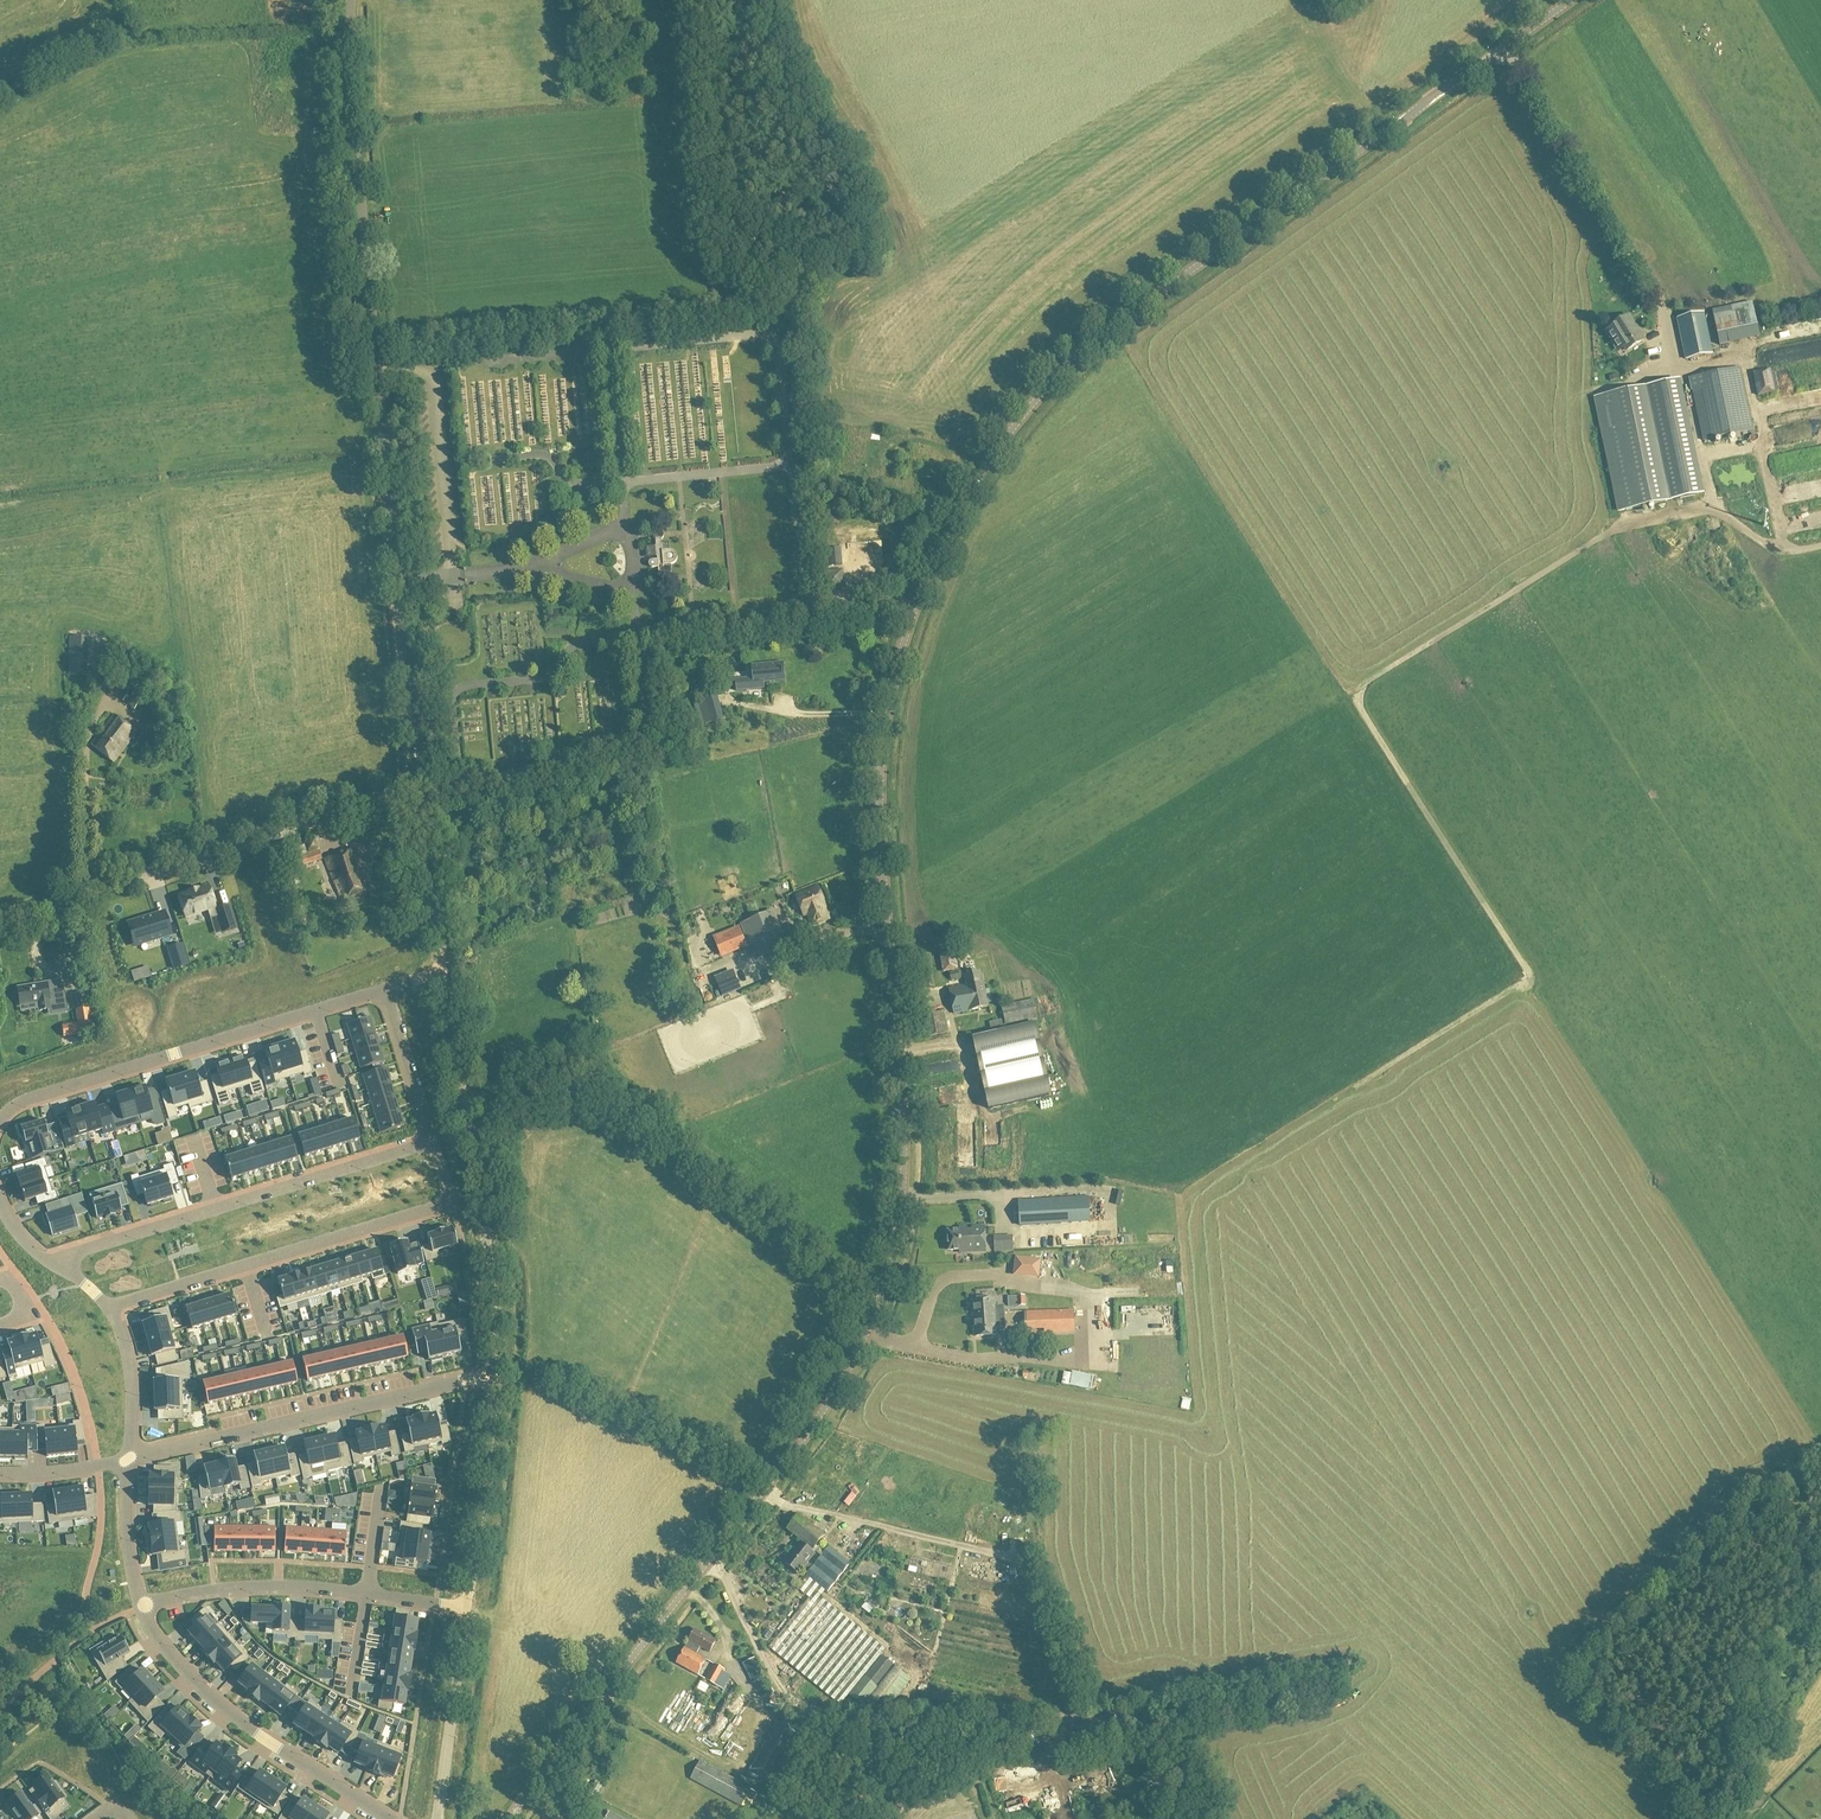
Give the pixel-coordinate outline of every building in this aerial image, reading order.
[(1751,303),(1713,311),(1720,344),(1759,336),(1751,303)] [(1678,318),(1686,359),(1712,354),(1703,312),(1678,318)] [(1610,325),(1611,327),(1605,330),(1618,351),(1624,347),(1626,350),(1644,339),(1628,314),(1610,325)] [(1820,329),(1820,316),(1767,327),(1770,339),(1820,329)] [(1807,351),(1820,350),(1820,337),(1806,338),(1807,351)] [(1794,352),(1806,350),(1805,342),(1793,343),(1794,352)] [(1785,345),(1771,348),(1773,354),(1787,351),(1785,345)] [(1690,377),(1703,440),(1753,430),(1740,367),(1690,377)] [(1769,368),(1753,372),(1758,395),(1774,391),(1769,368)] [(1671,381),(1595,397),(1618,510),(1695,495),(1671,381)] [(654,538),(656,539),(656,545),(646,546),(647,557),(657,556),(658,559),(652,559),(652,560),(650,560),(649,562),(649,565),(651,567),(653,567),(658,567),(659,574),(665,573),(665,572),(672,571),(671,564),(674,563),(676,561),(677,558),(677,555),(676,552),(673,550),(670,549),(669,542),(662,543),(662,539),(663,537),(664,536),(664,534),(663,532),(662,530),(660,529),(658,529),(656,529),(654,531),(653,533),(653,535),(653,537),(654,538)] [(840,548),(823,550),(825,567),(842,565),(840,548)] [(826,570),(825,571),(827,583),(827,586),(827,587),(844,586),(842,569),(826,570)] [(737,690),(764,688),(764,682),(786,680),(786,679),(783,680),(783,672),(784,672),(784,669),(783,670),(782,662),(784,662),(752,665),(753,673),(753,677),(736,679),(737,690)] [(700,700),(706,723),(722,718),(716,696),(700,700)] [(304,842),(305,844),(293,848),(300,866),(322,859),(315,839),(304,842)] [(354,848),(325,858),(341,900),(369,890),(354,848)] [(824,907),(826,906),(818,886),(796,895),(804,915),(807,913),(812,925),(829,918),(824,907)] [(207,909),(210,918),(217,916),(218,916),(216,909),(209,887),(198,890),(198,889),(189,892),(189,893),(179,896),(186,916),(207,909)] [(229,904),(216,909),(218,916),(217,916),(222,932),(236,927),(229,904)] [(164,912),(128,923),(135,945),(171,934),(164,912)] [(772,912),(742,925),(756,959),(786,947),(772,912)] [(745,943),(739,927),(715,937),(721,952),(745,943)] [(188,964),(182,944),(168,948),(174,968),(188,964)] [(41,946),(34,946),(35,961),(42,961),(41,946)] [(987,1007),(981,970),(963,973),(966,985),(950,988),(955,1014),(969,1011),(969,1010),(987,1007)] [(951,980),(961,978),(960,971),(949,973),(951,980)] [(47,983),(18,988),(21,1005),(38,1002),(39,1010),(50,1008),(51,1012),(65,1010),(66,1012),(67,1011),(63,990),(48,993),(47,983)] [(1035,999),(1002,1006),(1006,1025),(1039,1018),(1035,999)] [(79,1023),(74,1024),(63,1026),(64,1035),(76,1034),(92,1030),(88,1007),(77,1009),(79,1023)] [(925,1036),(948,1031),(944,1011),(920,1016),(925,1036)] [(375,1031),(370,1016),(359,1020),(363,1035),(375,1031)] [(989,1021),(990,1028),(1002,1026),(1001,1019),(989,1021)] [(347,1024),(352,1039),(363,1035),(359,1020),(347,1024)] [(1035,1022),(973,1036),(990,1108),(1051,1094),(1035,1022)] [(368,1049),(379,1046),(375,1031),(363,1035),(368,1049)] [(356,1053),(368,1049),(363,1035),(352,1039),(356,1053)] [(286,1044),(280,1045),(290,1077),(303,1073),(304,1075),(313,1072),(308,1054),(300,1057),(298,1052),(294,1038),(285,1041),(286,1044)] [(267,1066),(260,1068),(266,1087),(276,1084),(275,1081),(290,1077),(280,1045),(273,1047),(272,1045),(263,1048),(266,1056),(268,1064),(267,1066)] [(372,1064),(384,1060),(379,1046),(368,1049),(372,1064)] [(368,1049),(356,1053),(361,1068),(372,1064),(368,1049)] [(233,1060),(230,1061),(239,1088),(249,1085),(253,1095),(264,1091),(256,1062),(248,1065),(247,1061),(245,1056),(242,1057),(242,1055),(232,1058),(233,1060)] [(228,1091),(239,1088),(230,1061),(228,1061),(227,1059),(217,1062),(218,1064),(215,1065),(218,1074),(210,1076),(219,1105),(231,1101),(228,1091)] [(386,1067),(363,1074),(367,1089),(391,1082),(386,1067)] [(1056,1086),(1076,1079),(1072,1067),(1052,1073),(1056,1086)] [(185,1075),(180,1076),(190,1108),(213,1101),(208,1085),(200,1087),(195,1071),(194,1072),(193,1070),(184,1072),(185,1075)] [(169,1093),(162,1096),(169,1119),(178,1116),(175,1108),(188,1104),(190,1108),(180,1076),(176,1077),(175,1075),(166,1078),(167,1080),(166,1081),(169,1093)] [(391,1082),(367,1089),(372,1103),(395,1096),(391,1082)] [(130,1091),(140,1122),(151,1119),(152,1122),(154,1124),(157,1125),(165,1122),(156,1095),(151,1096),(148,1095),(145,1087),(144,1084),(135,1087),(135,1090),(130,1091)] [(322,1093),(320,1087),(313,1089),(315,1095),(322,1093)] [(140,1122),(130,1091),(125,1093),(125,1090),(115,1093),(118,1104),(117,1106),(109,1109),(115,1131),(127,1128),(126,1127),(140,1122)] [(395,1096),(372,1103),(376,1118),(399,1110),(395,1096)] [(259,1113),(268,1110),(265,1101),(256,1104),(259,1113)] [(87,1102),(79,1105),(88,1134),(102,1130),(103,1135),(115,1131),(109,1109),(107,1104),(106,1104),(107,1106),(97,1109),(96,1107),(94,1102),(88,1104),(87,1102)] [(66,1116),(57,1119),(66,1148),(78,1144),(76,1138),(88,1134),(79,1105),(70,1107),(71,1109),(65,1111),(65,1114),(66,1116)] [(376,1118),(381,1132),(404,1125),(399,1110),(376,1118)] [(224,1116),(226,1123),(234,1121),(231,1113),(224,1116)] [(206,1129),(222,1124),(220,1117),(204,1122),(206,1129)] [(360,1139),(353,1118),(342,1121),(348,1142),(360,1139)] [(30,1122),(18,1126),(21,1136),(23,1135),(25,1142),(27,1142),(33,1159),(40,1156),(64,1149),(57,1126),(47,1129),(44,1120),(31,1124),(30,1122)] [(348,1142),(342,1121),(331,1125),(338,1146),(348,1142)] [(338,1146),(331,1125),(320,1128),(327,1149),(338,1146)] [(327,1149),(320,1128),(309,1132),(316,1153),(327,1149)] [(309,1132),(298,1135),(304,1156),(316,1153),(309,1132)] [(291,1137),(280,1141),(286,1162),(298,1158),(291,1137)] [(280,1141),(269,1144),(275,1165),(286,1162),(280,1141)] [(269,1144),(258,1148),(264,1169),(275,1165),(269,1144)] [(264,1169),(258,1148),(247,1151),(254,1172),(264,1169)] [(134,1153),(137,1162),(147,1159),(144,1150),(134,1153)] [(247,1151),(236,1154),(243,1175),(254,1172),(247,1151)] [(243,1175),(236,1154),(225,1158),(231,1179),(243,1175)] [(17,1178),(15,1178),(18,1186),(20,1185),(20,1188),(48,1179),(44,1167),(47,1166),(45,1158),(30,1163),(33,1170),(16,1175),(17,1178)] [(164,1169),(152,1173),(160,1201),(163,1200),(163,1202),(171,1200),(170,1198),(173,1197),(168,1180),(177,1177),(173,1163),(163,1166),(164,1169)] [(138,1174),(131,1176),(135,1190),(142,1188),(147,1205),(150,1204),(151,1206),(158,1204),(158,1202),(160,1201),(152,1173),(140,1177),(138,1174)] [(21,1191),(19,1191),(22,1199),(24,1198),(25,1201),(41,1196),(44,1203),(58,1198),(55,1190),(52,1191),(48,1179),(20,1188),(21,1191)] [(123,1206),(129,1204),(122,1183),(101,1190),(104,1197),(91,1200),(97,1218),(105,1215),(106,1218),(110,1216),(110,1215),(114,1214),(114,1212),(122,1210),(121,1207),(123,1206)] [(45,1227),(49,1226),(52,1235),(79,1226),(72,1207),(85,1203),(81,1193),(61,1200),(64,1209),(42,1216),(45,1227)] [(1089,1197),(1019,1200),(1020,1225),(1090,1221),(1089,1197)] [(1139,1220),(1138,1211),(1128,1212),(1129,1221),(1139,1220)] [(1117,1224),(1129,1222),(1127,1215),(1116,1217),(1117,1224)] [(972,1227),(972,1229),(967,1230),(967,1227),(960,1227),(960,1230),(948,1230),(949,1250),(961,1249),(961,1246),(969,1246),(969,1251),(986,1251),(985,1226),(972,1227)] [(430,1244),(422,1246),(426,1261),(440,1257),(438,1250),(457,1244),(457,1245),(457,1244),(456,1240),(458,1239),(455,1229),(453,1230),(452,1227),(451,1227),(451,1228),(444,1230),(444,1229),(434,1232),(435,1233),(428,1235),(427,1234),(430,1244)] [(1012,1236),(1004,1236),(1004,1250),(1013,1249),(1012,1236)] [(399,1240),(386,1244),(390,1257),(392,1256),(398,1274),(415,1268),(414,1265),(424,1262),(419,1246),(409,1249),(407,1240),(400,1242),(399,1240)] [(385,1275),(377,1249),(365,1253),(373,1279),(385,1275)] [(365,1253),(354,1256),(362,1282),(363,1282),(361,1277),(371,1274),(373,1279),(365,1253)] [(362,1282),(354,1256),(343,1259),(351,1286),(362,1282)] [(351,1286),(343,1259),(333,1263),(341,1289),(351,1286)] [(1031,1259),(1029,1275),(1038,1276),(1040,1260),(1031,1259)] [(341,1289),(333,1263),(322,1266),(330,1292),(341,1289)] [(322,1266),(311,1269),(319,1296),(330,1292),(322,1266)] [(319,1296),(311,1269),(300,1272),(308,1299),(319,1296)] [(308,1299),(300,1272),(289,1276),(297,1302),(308,1299)] [(289,1276),(277,1279),(283,1296),(277,1298),(280,1307),(297,1302),(289,1276)] [(428,1299),(436,1297),(434,1291),(426,1293),(428,1299)] [(237,1315),(230,1294),(219,1297),(225,1318),(237,1315)] [(225,1318),(219,1297),(208,1301),(214,1322),(225,1318)] [(984,1298),(973,1299),(974,1314),(975,1314),(975,1320),(974,1320),(975,1336),(997,1334),(996,1327),(1005,1327),(1003,1305),(995,1305),(994,1298),(984,1298)] [(214,1322),(208,1301),(197,1304),(203,1325),(214,1322)] [(197,1304),(185,1307),(192,1328),(203,1325),(197,1304)] [(380,1304),(374,1306),(376,1312),(383,1310),(380,1304)] [(372,1313),(369,1306),(358,1308),(361,1316),(372,1313)] [(152,1320),(140,1323),(142,1332),(145,1331),(146,1337),(170,1331),(174,1330),(168,1307),(151,1311),(153,1318),(152,1320)] [(1045,1311),(1046,1332),(1074,1331),(1073,1310),(1045,1311)] [(336,1313),(326,1316),(328,1323),(338,1320),(336,1313)] [(437,1323),(445,1355),(461,1352),(458,1341),(457,1337),(466,1335),(463,1319),(438,1325),(437,1323)] [(437,1323),(412,1329),(416,1346),(418,1354),(427,1352),(429,1359),(431,1358),(432,1361),(442,1358),(442,1356),(445,1355),(437,1323)] [(147,1340),(145,1340),(147,1349),(149,1348),(151,1356),(155,1355),(157,1365),(177,1360),(170,1332),(170,1331),(146,1337),(147,1340)] [(29,1334),(21,1336),(30,1365),(43,1361),(45,1368),(56,1365),(51,1348),(49,1344),(40,1346),(37,1333),(30,1335),(29,1334)] [(9,1348),(1,1350),(3,1357),(9,1378),(17,1376),(15,1369),(30,1365),(21,1336),(13,1338),(14,1340),(7,1342),(9,1348)] [(408,1357),(403,1336),(391,1338),(396,1360),(408,1357)] [(396,1360),(391,1338),(380,1341),(385,1362),(396,1360)] [(385,1362),(380,1341),(369,1343),(374,1365),(385,1362)] [(374,1365),(369,1343),(358,1346),(363,1367),(374,1365)] [(363,1367),(358,1346),(347,1349),(352,1370),(363,1367)] [(179,1351),(181,1359),(193,1357),(191,1349),(179,1351)] [(352,1370),(347,1349),(336,1351),(341,1372),(352,1370)] [(341,1372),(336,1351),(325,1354),(330,1375),(341,1372)] [(330,1375),(325,1354),(314,1356),(319,1378),(330,1375)] [(319,1378),(314,1356),(302,1359),(307,1380),(319,1378)] [(163,1379),(154,1379),(154,1395),(182,1394),(181,1379),(190,1379),(189,1361),(163,1367),(163,1379)] [(298,1383),(293,1361),(281,1364),(286,1385),(298,1383)] [(286,1385),(281,1364),(270,1366),(275,1388),(286,1385)] [(275,1388),(270,1366),(259,1369),(264,1390),(275,1388)] [(259,1369),(248,1372),(253,1393),(264,1390),(259,1369)] [(253,1393),(248,1372),(237,1374),(242,1396),(253,1393)] [(242,1396),(237,1374),(226,1377),(231,1398),(242,1396)] [(231,1398),(226,1377),(215,1379),(220,1401),(231,1398)] [(215,1379),(203,1382),(208,1404),(220,1401),(215,1379)] [(60,1385),(62,1393),(71,1391),(68,1383),(60,1385)] [(15,1399),(12,1391),(6,1393),(8,1401),(15,1399)] [(182,1394),(154,1395),(155,1410),(165,1410),(167,1412),(167,1419),(183,1418),(182,1394)] [(429,1413),(420,1415),(427,1445),(442,1441),(442,1444),(451,1442),(447,1424),(439,1426),(436,1412),(435,1412),(435,1413),(429,1415),(429,1414),(429,1413)] [(427,1445),(420,1415),(411,1417),(412,1418),(412,1417),(413,1419),(406,1420),(406,1419),(405,1419),(409,1433),(401,1434),(405,1452),(414,1450),(413,1448),(427,1445)] [(73,1424),(59,1426),(62,1454),(78,1452),(77,1446),(77,1443),(78,1441),(84,1440),(80,1420),(73,1421),(73,1424)] [(44,1424),(36,1425),(37,1451),(38,1451),(37,1444),(45,1443),(46,1446),(47,1456),(62,1454),(59,1426),(45,1427),(44,1424)] [(10,1459),(10,1456),(12,1457),(13,1425),(12,1425),(12,1428),(0,1428),(0,1459),(10,1459)] [(13,1425),(12,1457),(15,1457),(15,1459),(25,1459),(25,1457),(27,1457),(28,1458),(28,1451),(28,1448),(37,1448),(37,1451),(36,1425),(13,1425)] [(378,1425),(370,1427),(376,1455),(390,1452),(391,1456),(400,1454),(396,1435),(388,1437),(385,1425),(378,1426),(378,1425)] [(376,1455),(370,1427),(361,1429),(361,1430),(355,1432),(357,1441),(356,1443),(349,1444),(354,1464),(363,1462),(362,1458),(376,1455)] [(335,1435),(319,1439),(327,1473),(327,1471),(352,1466),(347,1446),(338,1448),(335,1435)] [(303,1479),(327,1473),(319,1439),(304,1442),(307,1457),(299,1459),(303,1479)] [(269,1450),(276,1478),(290,1474),(291,1477),(300,1475),(296,1457),(288,1459),(285,1447),(282,1447),(282,1445),(274,1447),(274,1449),(269,1450)] [(276,1478),(269,1450),(264,1451),(263,1449),(255,1451),(256,1453),(253,1454),(256,1466),(248,1468),(252,1486),(261,1484),(261,1481),(276,1478)] [(235,1458),(218,1462),(224,1488),(239,1484),(241,1490),(250,1487),(246,1469),(238,1471),(237,1468),(235,1458)] [(206,1479),(198,1480),(201,1499),(203,1498),(212,1496),(210,1491),(224,1487),(224,1488),(218,1462),(218,1463),(203,1466),(206,1479)] [(146,1489),(177,1490),(177,1466),(157,1466),(157,1474),(149,1474),(149,1481),(146,1481),(146,1489)] [(436,1479),(412,1476),(409,1500),(435,1503),(435,1501),(439,1501),(440,1491),(436,1491),(437,1488),(434,1488),(436,1479)] [(853,1483),(848,1486),(852,1491),(855,1495),(860,1491),(853,1483)] [(73,1488),(68,1489),(73,1520),(97,1516),(97,1494),(84,1496),(83,1484),(73,1486),(73,1488)] [(46,1505),(49,1524),(73,1520),(68,1489),(62,1490),(62,1487),(52,1489),(54,1504),(46,1505)] [(176,1512),(177,1490),(146,1489),(146,1498),(148,1498),(148,1505),(157,1505),(156,1514),(176,1512)] [(352,1502),(337,1505),(355,1506),(357,1493),(351,1495),(352,1502)] [(17,1523),(15,1494),(0,1495),(0,1496),(0,1505),(0,1523),(17,1523)] [(33,1522),(44,1522),(43,1503),(32,1504),(32,1494),(15,1494),(17,1523),(33,1522)] [(272,1497),(273,1503),(280,1502),(279,1495),(272,1497)] [(352,1502),(351,1495),(335,1499),(337,1505),(352,1502)] [(435,1503),(409,1500),(406,1522),(422,1524),(429,1525),(430,1518),(433,1518),(433,1516),(436,1516),(438,1506),(434,1506),(435,1503)] [(151,1540),(177,1536),(176,1522),(181,1521),(180,1512),(176,1512),(156,1514),(158,1523),(146,1525),(147,1534),(150,1534),(151,1540)] [(825,1590),(828,1592),(850,1562),(828,1546),(826,1549),(819,1542),(825,1534),(798,1514),(787,1529),(801,1540),(785,1561),(800,1572),(802,1569),(808,1574),(806,1576),(807,1576),(825,1590)] [(400,1530),(402,1530),(400,1544),(429,1548),(429,1546),(431,1546),(433,1536),(430,1536),(431,1533),(421,1532),(422,1524),(406,1522),(401,1522),(400,1530)] [(230,1526),(214,1526),(214,1550),(230,1550),(230,1526)] [(245,1551),(245,1526),(230,1526),(230,1550),(245,1551)] [(260,1551),(260,1526),(245,1526),(245,1551),(260,1551)] [(275,1551),(275,1526),(260,1526),(260,1551),(275,1551)] [(301,1528),(286,1527),(284,1551),(300,1552),(301,1528)] [(315,1553),(316,1529),(301,1528),(300,1552),(315,1553)] [(330,1554),(331,1530),(316,1529),(315,1553),(330,1554)] [(347,1531),(331,1530),(330,1554),(345,1555),(347,1531)] [(177,1536),(151,1540),(151,1545),(149,1546),(150,1555),(162,1554),(163,1564),(174,1562),(175,1569),(187,1567),(185,1550),(179,1551),(177,1536)] [(396,1558),(395,1566),(416,1569),(417,1562),(427,1563),(427,1560),(429,1561),(431,1550),(428,1550),(429,1548),(400,1544),(398,1558),(396,1558)] [(919,1558),(918,1566),(925,1567),(927,1560),(919,1558)] [(825,1590),(807,1576),(798,1588),(810,1597),(769,1647),(840,1705),(885,1649),(820,1596),(825,1590)] [(583,1582),(572,1594),(582,1603),(593,1591),(583,1582)] [(854,1584),(854,1591),(862,1592),(863,1585),(854,1584)] [(273,1634),(275,1606),(267,1605),(267,1608),(251,1607),(251,1609),(243,1608),(242,1620),(250,1620),(250,1622),(273,1623),(273,1634)] [(275,1606),(273,1634),(287,1635),(287,1638),(295,1638),(295,1640),(296,1640),(297,1621),(289,1620),(289,1606),(275,1606)] [(195,1625),(188,1632),(197,1642),(219,1623),(213,1617),(205,1607),(191,1620),(195,1625)] [(297,1621),(296,1640),(304,1641),(305,1636),(318,1636),(318,1639),(320,1608),(305,1607),(305,1621),(297,1621)] [(320,1608),(318,1639),(332,1640),(332,1643),(341,1643),(341,1641),(342,1621),(334,1620),(334,1611),(320,1610),(320,1608)] [(393,1630),(418,1634),(419,1627),(416,1627),(418,1619),(409,1618),(410,1611),(396,1609),(393,1630)] [(238,1623),(233,1617),(230,1621),(235,1626),(238,1623)] [(219,1623),(197,1642),(201,1646),(199,1647),(204,1653),(227,1632),(219,1623)] [(767,1627),(762,1634),(769,1638),(773,1632),(767,1627)] [(695,1629),(685,1647),(696,1654),(700,1646),(709,1651),(716,1640),(695,1629)] [(382,1643),(415,1648),(418,1634),(393,1630),(392,1636),(383,1635),(382,1643)] [(510,1630),(503,1641),(517,1651),(525,1640),(510,1630)] [(227,1632),(204,1653),(213,1663),(236,1642),(227,1632)] [(533,1634),(526,1639),(533,1647),(540,1641),(533,1634)] [(107,1680),(125,1667),(119,1658),(130,1651),(120,1636),(107,1644),(105,1641),(95,1647),(104,1663),(99,1666),(107,1680)] [(236,1643),(236,1642),(213,1663),(215,1662),(224,1671),(231,1665),(236,1671),(249,1657),(241,1648),(237,1652),(232,1646),(236,1643)] [(388,1658),(411,1662),(413,1650),(415,1650),(415,1648),(382,1643),(381,1651),(389,1652),(388,1658)] [(499,1646),(494,1657),(506,1663),(512,1652),(499,1646)] [(696,1654),(685,1647),(676,1663),(698,1674),(707,1659),(696,1654)] [(263,1653),(259,1649),(254,1655),(258,1658),(263,1653)] [(893,1663),(883,1655),(865,1678),(875,1686),(893,1663)] [(378,1671),(411,1676),(411,1674),(409,1674),(411,1662),(388,1658),(387,1665),(379,1663),(378,1671)] [(764,1676),(756,1661),(754,1658),(743,1663),(745,1667),(754,1682),(764,1676)] [(724,1669),(713,1663),(705,1679),(716,1685),(724,1669)] [(247,1693),(263,1673),(252,1665),(238,1683),(248,1691),(247,1692),(247,1693)] [(133,1698),(153,1680),(142,1669),(136,1674),(133,1674),(129,1669),(115,1682),(121,1689),(123,1688),(133,1698)] [(332,1671),(318,1670),(317,1678),(332,1679),(332,1671)] [(409,1690),(411,1676),(378,1671),(376,1679),(385,1680),(384,1686),(381,1685),(381,1686),(409,1690)] [(263,1673),(247,1693),(258,1701),(275,1679),(274,1678),(273,1681),(263,1673)] [(275,1679),(258,1701),(259,1699),(269,1707),(287,1684),(286,1684),(285,1686),(275,1679)] [(163,1691),(153,1680),(133,1698),(129,1702),(148,1722),(162,1708),(154,1700),(163,1691)] [(287,1684),(269,1707),(280,1715),(287,1706),(293,1711),(301,1699),(296,1695),(297,1693),(287,1684)] [(409,1691),(409,1690),(381,1686),(378,1708),(392,1710),(393,1703),(404,1705),(406,1691),(409,1691)] [(307,1703),(301,1699),(293,1711),(300,1715),(294,1724),(305,1731),(317,1712),(321,1708),(309,1700),(307,1703)] [(739,1707),(747,1717),(752,1712),(744,1703),(739,1707)] [(170,1738),(190,1717),(189,1717),(187,1716),(189,1714),(182,1708),(180,1709),(178,1707),(169,1717),(162,1711),(148,1727),(160,1738),(165,1733),(170,1738)] [(328,1719),(317,1712),(305,1731),(316,1738),(314,1740),(315,1741),(328,1719)] [(783,1712),(750,1770),(772,1783),(806,1725),(783,1712)] [(201,1727),(190,1717),(170,1738),(181,1748),(177,1753),(184,1759),(201,1740),(195,1734),(201,1727)] [(328,1719),(315,1741),(326,1748),(343,1722),(342,1721),(339,1726),(328,1719)] [(401,1734),(405,1723),(400,1721),(396,1732),(401,1734)] [(343,1722),(326,1748),(327,1746),(338,1753),(343,1745),(351,1750),(359,1733),(343,1722)] [(359,1733),(351,1750),(359,1753),(355,1763),(367,1768),(378,1741),(377,1741),(366,1737),(367,1735),(359,1733)] [(140,1752),(145,1747),(134,1736),(129,1741),(140,1752)] [(378,1741),(367,1770),(379,1775),(390,1746),(378,1741)] [(203,1745),(201,1748),(190,1762),(210,1777),(230,1750),(223,1745),(222,1747),(216,1742),(210,1750),(203,1745)] [(402,1751),(390,1746),(379,1775),(386,1778),(386,1775),(392,1778),(402,1751)] [(230,1750),(210,1777),(229,1791),(240,1777),(242,1774),(235,1769),(241,1761),(235,1757),(236,1755),(230,1750)] [(751,1788),(700,1761),(691,1778),(741,1805),(751,1788)] [(171,1779),(178,1771),(172,1766),(166,1775),(171,1779)] [(258,1802),(273,1779),(260,1770),(253,1780),(245,1775),(236,1788),(258,1802)] [(49,1818),(60,1811),(55,1804),(66,1796),(55,1781),(53,1782),(47,1774),(44,1776),(43,1774),(35,1781),(36,1783),(33,1785),(35,1786),(29,1791),(49,1818)] [(594,1791),(599,1781),(593,1778),(588,1787),(594,1791)] [(286,1787),(273,1779),(258,1802),(278,1815),(289,1799),(282,1794),(286,1787)] [(19,1818),(33,1818),(41,1813),(35,1804),(32,1807),(21,1792),(10,1801),(16,1809),(13,1811),(19,1818)] [(316,1807),(303,1798),(296,1809),(288,1804),(279,1818),(307,1818),(316,1807)] [(215,1801),(212,1805),(219,1810),(222,1806),(215,1801)] [(316,1807),(307,1818),(326,1818),(329,1815),(330,1813),(322,1808),(320,1810),(316,1807)]
